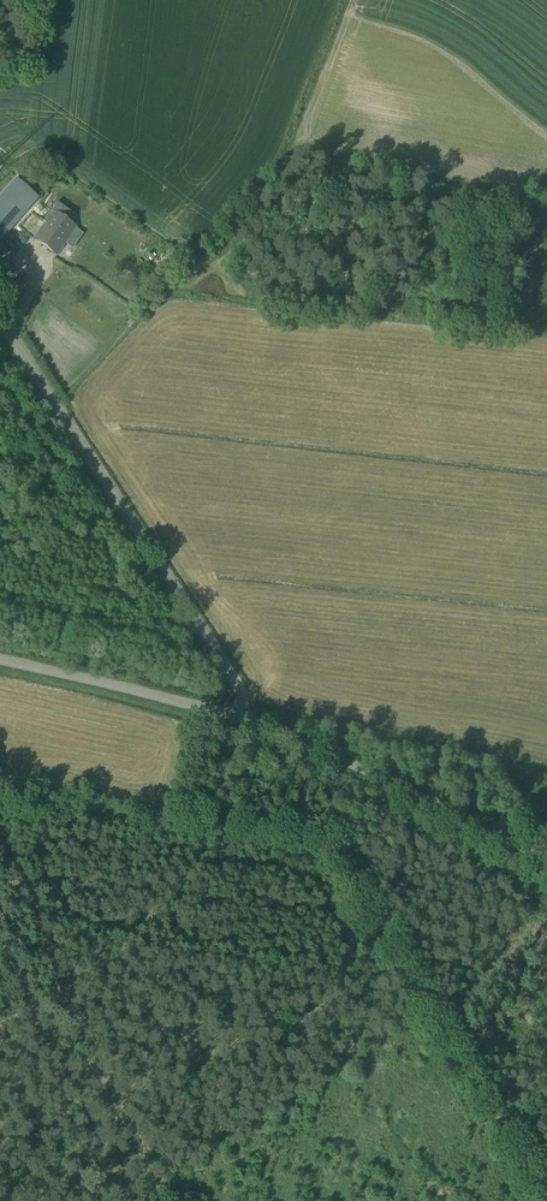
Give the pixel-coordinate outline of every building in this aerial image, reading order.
[(38,199),(15,179),(0,196),(0,242),(38,199)] [(83,210),(89,221),(101,216),(95,204),(83,210)] [(34,239),(56,255),(75,228),(51,211),(43,222),(45,223),(34,239)] [(18,273),(15,262),(4,265),(7,276),(18,273)]
